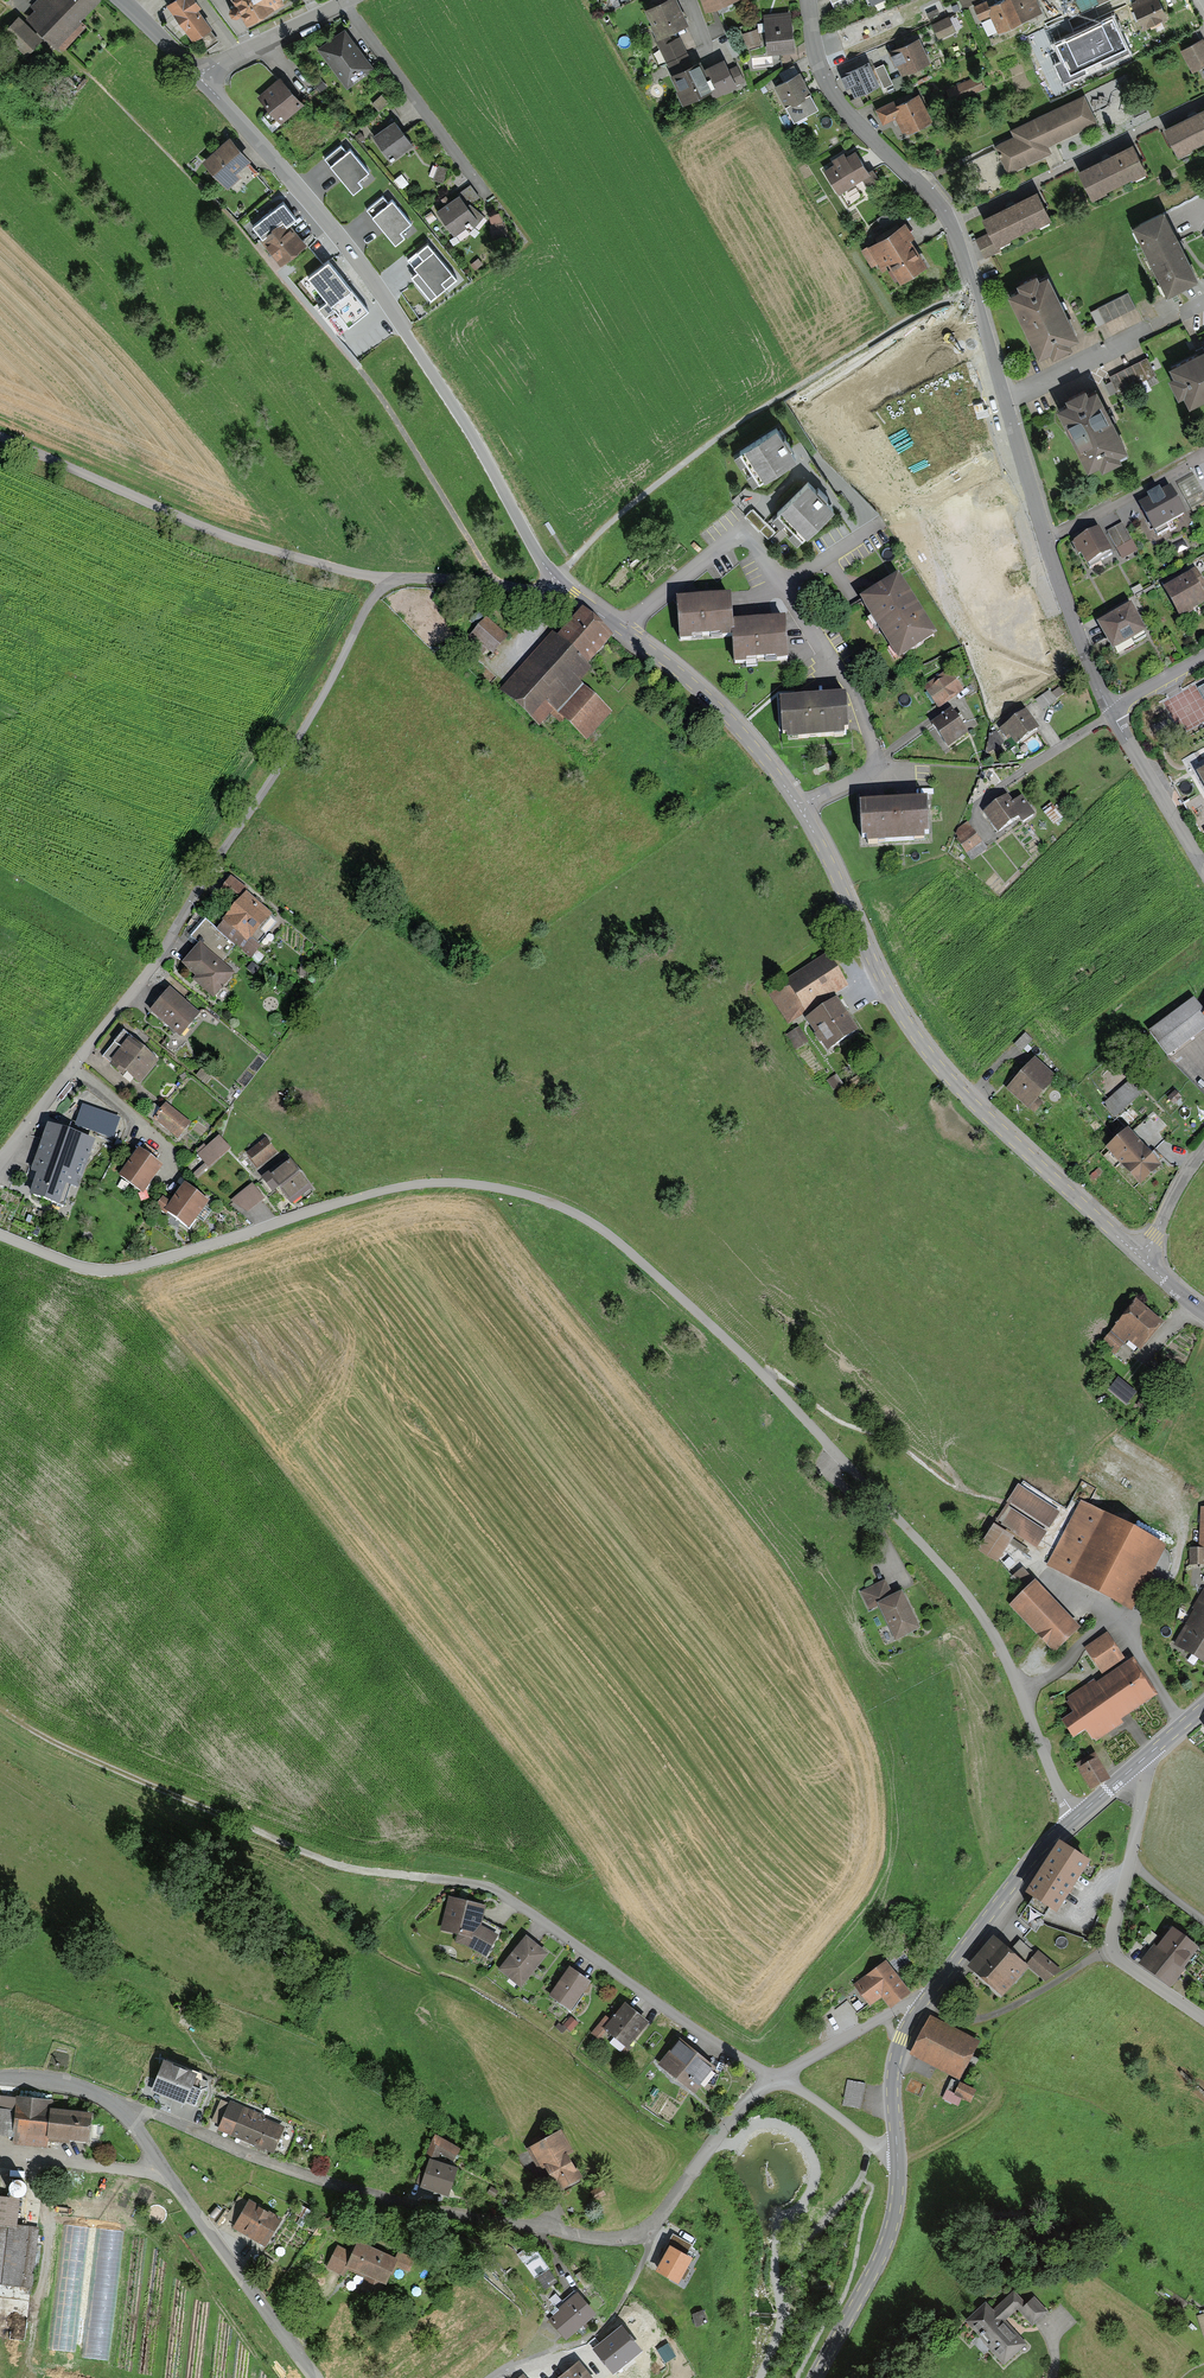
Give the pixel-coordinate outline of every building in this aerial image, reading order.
[(31,5),(35,9),(27,17),(63,51),(88,24),(82,18),(99,0),(36,0),(31,5)] [(166,4),(193,40),(198,37),(210,28),(213,26),(199,7),(202,4),(199,0),(171,0),(166,4)] [(247,22),(284,0),(235,0),(230,3),(229,8),(231,12),(237,14),(241,11),(247,22)] [(690,22),(679,0),(660,0),(645,7),(652,22),(650,23),(656,35),(657,37),(668,32),(690,22)] [(733,0),(701,0),(705,10),(733,0)] [(835,11),(854,2),(853,0),(831,0),(835,11)] [(991,13),(989,10),(991,8),(988,2),(987,0),(982,0),(974,4),(980,18),(991,13)] [(1043,11),(1039,0),(994,0),(988,2),(991,8),(989,10),(991,13),(998,30),(1043,11)] [(1161,0),(1137,0),(1132,3),(1143,27),(1169,16),(1161,0)] [(960,8),(957,3),(952,5),(954,11),(960,8)] [(1124,44),(1107,6),(1049,32),(1065,71),(1124,44)] [(796,50),(791,10),(763,13),(768,53),(796,50)] [(26,54),(43,38),(19,14),(2,30),(26,54)] [(932,23),(939,38),(956,30),(956,29),(950,17),(949,15),(932,23)] [(952,16),(950,17),(956,29),(962,27),(957,16),(953,18),(952,16)] [(317,48),(347,88),(375,68),(345,27),(317,48)] [(219,40),(210,28),(198,37),(206,49),(219,40)] [(746,44),(761,39),(758,28),(743,33),(746,44)] [(658,44),(672,38),(670,33),(669,34),(668,32),(657,37),(656,35),(654,36),(658,44)] [(714,98),(748,82),(738,62),(730,66),(725,55),(705,65),(701,55),(697,57),(692,47),(687,49),(680,34),(672,38),(658,44),(657,45),(678,88),(676,89),(683,103),(710,90),(714,98)] [(920,36),(888,50),(895,66),(898,65),(902,74),(931,61),(920,36)] [(1181,49),(1193,71),(1203,65),(1203,38),(1203,37),(1181,49)] [(850,86),(855,96),(880,84),(869,59),(839,73),(846,88),(850,86)] [(875,67),(884,87),(893,83),(883,63),(875,67)] [(784,79),(798,71),(794,64),(779,72),(784,79)] [(775,84),(794,120),(820,106),(800,70),(798,71),(784,79),(775,84)] [(891,78),(896,89),(906,85),(901,74),(891,78)] [(29,75),(20,83),(27,91),(36,83),(29,75)] [(305,102),(281,75),(258,96),(269,109),(282,122),(305,102)] [(328,86),(320,76),(313,82),(320,91),(328,86)] [(980,76),(949,88),(953,99),(984,87),(980,76)] [(904,133),(933,118),(919,91),(896,103),(894,98),(875,108),(883,123),(896,117),(904,133)] [(1048,145),(1098,121),(1084,92),(1009,128),(1013,135),(995,143),(1008,171),(1051,151),(1048,145)] [(389,101),(381,93),(372,102),(379,111),(389,101)] [(850,99),(857,107),(864,104),(860,95),(850,99)] [(1178,156),(1193,149),(1192,147),(1203,141),(1203,105),(1163,125),(1178,156)] [(282,122),(269,109),(260,118),(272,131),(282,122)] [(372,134),(391,160),(414,144),(395,118),(372,134)] [(365,137),(360,131),(356,134),(361,141),(365,137)] [(230,134),(202,161),(228,188),(242,176),(238,171),(252,158),(230,134)] [(1133,179),(1148,171),(1134,141),(1078,168),(1093,198),(1107,191),(1106,190),(1132,177),(1133,179)] [(341,143),(325,157),(354,192),(363,184),(359,179),(370,170),(350,147),(347,150),(341,143)] [(834,162),(824,168),(839,193),(863,178),(870,189),(882,181),(873,167),(869,170),(856,148),(846,154),(844,150),(832,158),(834,162)] [(433,179),(444,182),(448,168),(438,164),(433,179)] [(435,209),(454,235),(470,223),(475,227),(485,215),(471,203),(481,197),(471,183),(435,209)] [(1037,226),(1053,218),(1038,188),(981,216),(989,231),(975,238),(985,257),(1000,250),(998,245),(1011,239),(1011,237),(1036,225),(1037,226)] [(384,195),(367,209),(395,244),(406,235),(402,230),(412,221),(393,198),(389,202),(384,195)] [(284,200),(253,225),(262,237),(260,239),(281,265),(308,243),(290,222),(297,216),(284,200)] [(1168,293),(1200,277),(1166,209),(1165,207),(1160,210),(1132,224),(1168,293)] [(901,280),(928,263),(912,237),(916,235),(906,219),(860,248),(872,266),(879,261),(881,265),(888,260),(901,280)] [(499,239),(507,238),(503,221),(489,224),(491,231),(497,230),(499,239)] [(427,242),(424,245),(430,252),(434,250),(427,242)] [(424,245),(407,259),(417,270),(411,275),(431,300),(457,278),(434,250),(430,252),(424,245)] [(470,264),(475,270),(484,263),(479,257),(470,264)] [(329,258),(308,275),(327,298),(318,306),(326,315),(334,308),(349,326),(370,309),(329,258)] [(1020,287),(1008,292),(1039,354),(1050,349),(1053,354),(1073,345),(1071,340),(1080,335),(1048,271),(1040,276),(1037,271),(1017,281),(1020,287)] [(1090,311),(1098,326),(1136,307),(1128,292),(1090,311)] [(1190,405),(1203,397),(1203,347),(1169,365),(1173,374),(1168,376),(1179,397),(1184,394),(1190,405)] [(1156,374),(1147,356),(1109,375),(1118,393),(1156,374)] [(1068,401),(1057,406),(1088,469),(1100,463),(1102,469),(1123,459),(1120,454),(1129,449),(1097,386),(1088,390),(1086,385),(1066,395),(1068,401)] [(726,458),(747,491),(793,462),(772,429),(726,458)] [(1203,492),(1195,476),(1178,486),(1187,502),(1203,492)] [(804,482),(765,521),(793,548),(831,509),(804,482)] [(1167,526),(1186,515),(1171,486),(1161,492),(1159,490),(1147,497),(1148,499),(1138,505),(1154,533),(1156,532),(1158,536),(1169,530),(1167,526)] [(1193,512),(1203,506),(1203,493),(1203,492),(1187,502),(1193,512)] [(1116,548),(1132,540),(1122,523),(1107,532),(1116,548)] [(1087,566),(1113,552),(1099,528),(1074,542),(1074,543),(1072,544),(1079,555),(1080,554),(1087,566)] [(1138,551),(1132,540),(1116,548),(1122,560),(1138,551)] [(1203,605),(1203,595),(1196,581),(1202,578),(1196,567),(1188,572),(1189,574),(1163,589),(1181,620),(1194,613),(1193,611),(1203,605)] [(892,575),(855,599),(893,659),(931,635),(892,575)] [(731,636),(731,621),(729,596),(678,599),(680,638),(731,636)] [(1112,652),(1147,632),(1131,605),(1097,624),(1112,652)] [(609,633),(583,611),(559,637),(551,631),(498,692),(538,726),(554,708),(588,738),(613,709),(579,679),(590,667),(584,661),(609,633)] [(487,617),(473,633),(493,651),(507,635),(487,617)] [(731,621),(731,636),(733,663),(786,660),(784,618),(731,621)] [(947,671),(922,687),(932,705),(958,689),(947,671)] [(1045,710),(1058,700),(1050,689),(1037,699),(1045,710)] [(843,695),(779,700),(782,737),(846,733),(843,695)] [(950,711),(928,727),(943,748),(965,732),(950,711)] [(1020,713),(1000,728),(1015,747),(1034,732),(1020,713)] [(1001,796),(980,813),(996,833),(1015,819),(1019,824),(1034,813),(1022,796),(1009,806),(1001,796)] [(924,797),(860,802),(863,843),(927,838),(924,797)] [(966,826),(951,839),(964,853),(979,841),(966,826)] [(231,880),(220,894),(234,905),(218,925),(245,947),(272,914),(231,880)] [(233,971),(198,944),(183,964),(196,974),(191,981),(212,998),(233,971)] [(843,984),(823,953),(767,990),(786,1020),(843,984)] [(197,1012),(168,988),(149,1011),(179,1035),(197,1012)] [(1147,1032),(1165,1054),(1203,1023),(1203,1009),(1193,996),(1147,1032)] [(832,998),(803,1017),(824,1050),(853,1032),(832,998)] [(789,1032),(793,1047),(805,1043),(801,1028),(789,1032)] [(157,1058),(128,1037),(110,1060),(140,1082),(157,1058)] [(1031,1061),(1005,1089),(1027,1109),(1053,1081),(1031,1061)] [(1104,1103),(1115,1117),(1142,1095),(1130,1081),(1104,1103)] [(165,1104),(154,1118),(180,1138),(191,1124),(165,1104)] [(121,1118),(83,1105),(75,1126),(113,1139),(121,1118)] [(90,1141),(47,1126),(31,1173),(37,1176),(31,1193),(59,1203),(67,1182),(75,1185),(90,1141)] [(1124,1129),(1102,1150),(1137,1186),(1159,1165),(1124,1129)] [(219,1136),(197,1155),(208,1168),(230,1150),(219,1136)] [(274,1151),(263,1138),(242,1157),(254,1170),(274,1151)] [(159,1168),(137,1152),(119,1177),(140,1193),(159,1168)] [(306,1187),(286,1160),(262,1177),(271,1189),(276,1185),(287,1200),(306,1187)] [(230,1202),(247,1214),(265,1200),(252,1184),(230,1202)] [(206,1202),(183,1185),(164,1211),(187,1228),(206,1202)] [(1156,1320),(1131,1302),(1102,1343),(1115,1353),(1125,1339),(1137,1347),(1156,1320)] [(1130,1401),(1119,1396),(1114,1405),(1125,1411),(1130,1401)] [(1060,1510),(1015,1483),(976,1548),(994,1559),(1009,1534),(1036,1550),(1060,1510)] [(1159,1546),(1078,1503),(1045,1565),(1125,1608),(1159,1546)] [(1200,1507),(1199,1548),(1190,1548),(1189,1563),(1203,1563),(1203,1555),(1203,1547),(1203,1508),(1200,1507)] [(1024,1592),(1010,1606),(1052,1652),(1079,1627),(1022,1566),(1010,1577),(1024,1592)] [(881,1582),(856,1593),(864,1610),(877,1604),(894,1640),(916,1629),(898,1591),(887,1595),(881,1582)] [(1200,1592),(1171,1647),(1203,1664),(1203,1594),(1200,1592)] [(1103,1636),(1083,1650),(1098,1672),(1118,1658),(1103,1636)] [(1152,1694),(1129,1658),(1065,1700),(1072,1711),(1058,1720),(1068,1735),(1082,1726),(1088,1736),(1152,1694)] [(1102,1780),(1090,1759),(1075,1768),(1087,1789),(1102,1780)] [(1062,1845),(1030,1897),(1056,1914),(1089,1861),(1062,1845)] [(441,1929),(460,1933),(455,1942),(485,1958),(501,1930),(481,1919),(484,1905),(447,1898),(441,1929)] [(1168,1928),(1140,1962),(1168,1986),(1197,1952),(1168,1928)] [(549,1957),(526,1938),(499,1970),(522,1989),(549,1957)] [(1061,1972),(1021,1939),(1009,1953),(992,1939),(966,1970),(1003,2000),(1029,1969),(1045,1983),(1061,1972)] [(883,1963),(852,1986),(866,2004),(878,1995),(887,2007),(905,1993),(883,1963)] [(592,1985),(570,1970),(550,1999),(572,2014),(592,1985)] [(645,2022),(621,2003),(601,2029),(625,2048),(645,2022)] [(929,2018),(910,2056),(957,2079),(976,2041),(929,2018)] [(715,2067),(679,2039),(657,2065),(693,2094),(715,2067)] [(195,2074),(161,2063),(151,2093),(185,2105),(195,2074)] [(147,2077),(143,2088),(152,2091),(155,2080),(147,2077)] [(865,2083),(847,2080),(842,2105),(860,2109),(865,2083)] [(972,2090),(954,2083),(950,2094),(968,2100),(972,2090)] [(14,2136),(13,2143),(50,2147),(51,2139),(91,2143),(94,2116),(49,2111),(50,2103),(20,2100),(19,2112),(0,2109),(0,2134),(14,2136)] [(284,2126),(229,2101),(217,2128),(272,2153),(284,2126)] [(94,2122),(93,2140),(105,2141),(105,2122),(94,2122)] [(557,2135),(529,2148),(549,2192),(577,2179),(557,2135)] [(434,2137),(424,2156),(434,2161),(439,2151),(453,2159),(458,2149),(434,2137)] [(455,2172),(429,2163),(420,2188),(446,2197),(455,2172)] [(27,2183),(24,2184),(21,2185),(20,2188),(19,2190),(19,2193),(20,2195),(22,2198),(24,2199),(27,2200),(31,2199),(33,2198),(35,2195),(36,2192),(36,2188),(34,2186),(32,2184),(30,2183),(27,2183)] [(598,2187),(587,2193),(592,2201),(603,2195),(598,2187)] [(35,2285),(42,2227),(18,2224),(21,2199),(0,2197),(0,2281),(35,2285)] [(277,2220),(237,2200),(223,2228),(263,2248),(277,2220)] [(659,2260),(663,2262),(656,2274),(679,2287),(692,2262),(686,2259),(692,2247),(673,2235),(659,2260)] [(349,2255),(332,2248),(323,2267),(342,2276),(347,2266),(383,2282),(392,2262),(354,2244),(349,2255)] [(985,2303),(964,2324),(1001,2363),(1022,2343),(1001,2322),(1013,2310),(1029,2325),(1046,2309),(1032,2294),(1025,2302),(1012,2288),(991,2309),(985,2303)] [(573,2297),(546,2321),(563,2341),(590,2316),(573,2297)] [(701,2311),(691,2315),(695,2327),(706,2323),(701,2311)] [(671,2342),(659,2348),(665,2362),(677,2356),(671,2342)] [(559,2377),(590,2377),(578,2363),(559,2377)]
